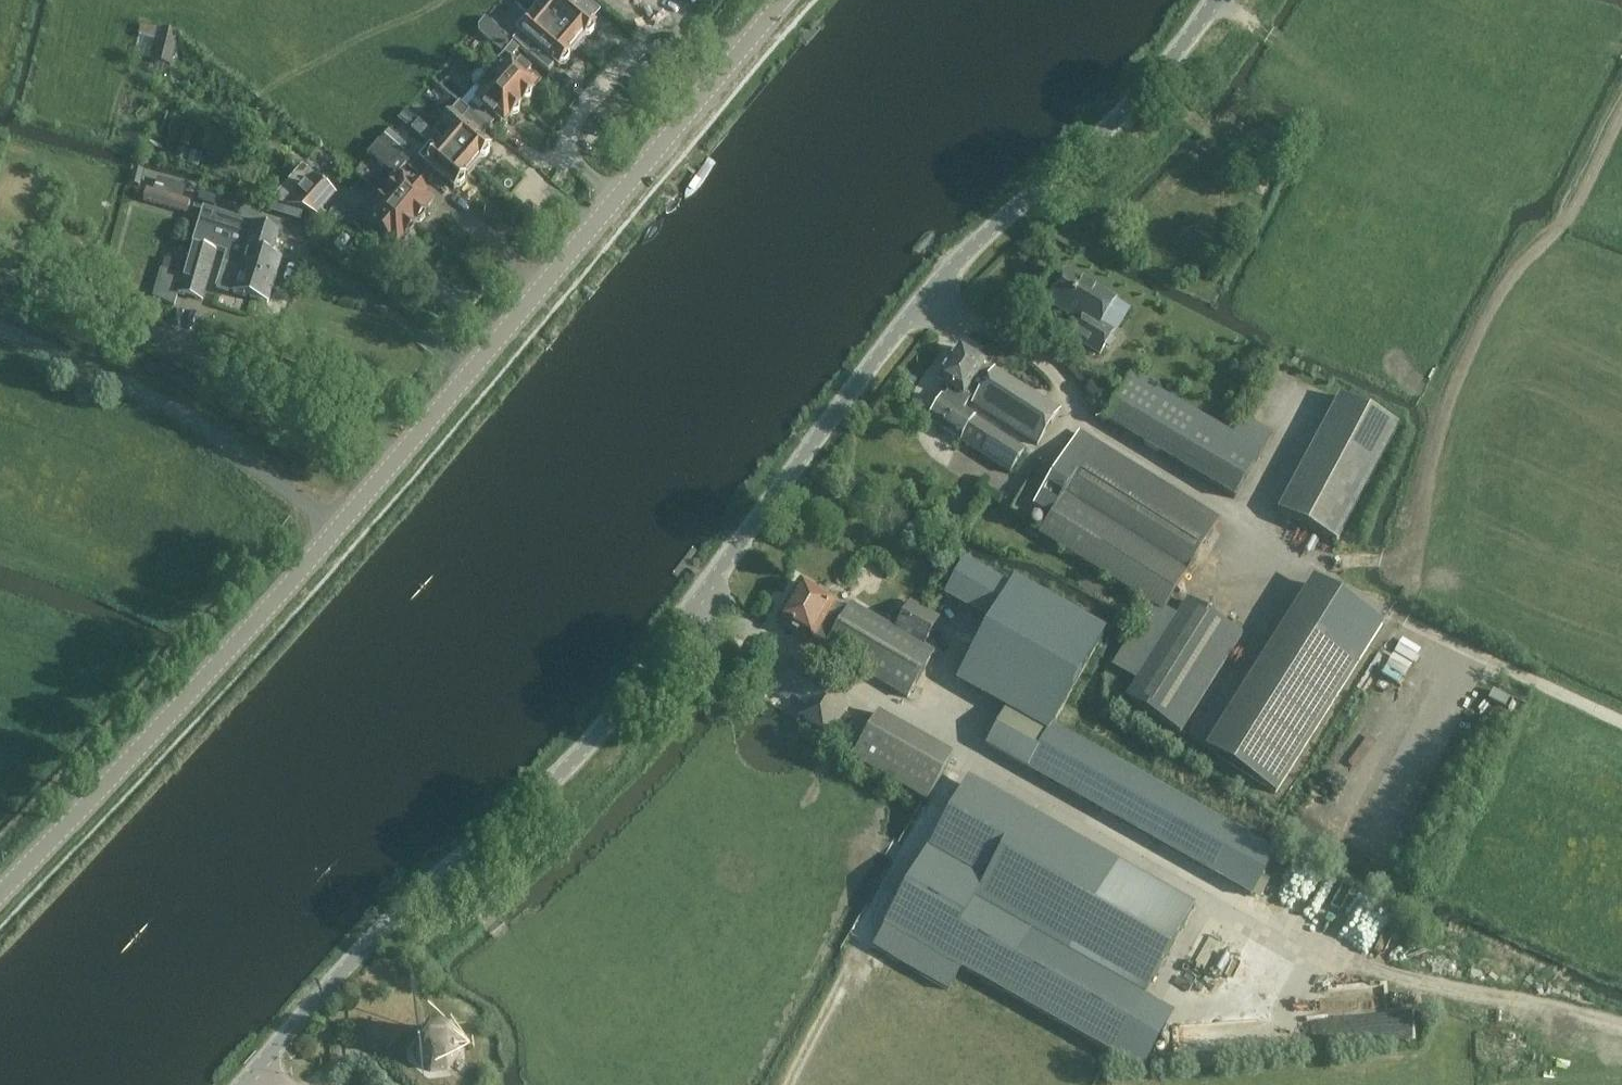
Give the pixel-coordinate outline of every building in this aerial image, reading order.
[(542,16),(577,46),(581,43),(584,39),(584,38),(585,36),(590,36),(594,31),(594,27),(596,24),(567,0),(556,0),(542,16)] [(542,16),(523,38),(559,68),(561,65),(565,65),(569,60),(569,56),(571,54),(577,46),(542,16)] [(479,27),(466,42),(487,60),(497,48),(504,54),(487,75),(522,105),(525,102),(530,100),(532,94),(534,91),(531,88),(537,81),(530,75),(520,66),(520,67),(511,59),(520,49),(508,39),(486,20),(479,27)] [(162,30),(162,32),(153,62),(169,67),(177,35),(162,30)] [(443,85),(440,88),(459,104),(489,130),(497,120),(501,123),(507,116),(510,119),(513,116),(519,114),(520,108),(522,105),(487,75),(485,74),(483,74),(480,73),(477,74),(474,76),(473,79),(472,83),(473,86),(475,89),(466,99),(450,85),(449,87),(446,84),(443,85)] [(459,104),(433,134),(473,169),(479,161),(481,159),(485,158),(489,153),(489,149),(491,147),(481,138),(489,130),(459,104)] [(406,111),(398,120),(411,131),(430,148),(419,160),(454,190),(456,188),(460,187),(465,182),(464,178),(466,175),(467,176),(473,169),(433,134),(406,111)] [(1269,126),(1264,138),(1275,142),(1279,130),(1269,126)] [(408,147),(389,130),(379,142),(399,159),(408,147)] [(394,177),(379,195),(415,225),(416,223),(421,223),(425,218),(424,213),(426,211),(432,203),(426,198),(426,197),(413,186),(413,187),(398,174),(406,165),(399,159),(379,142),(368,155),(394,177)] [(303,167),(273,202),(317,215),(335,195),(303,167)] [(139,186),(143,172),(134,170),(130,184),(139,186)] [(146,190),(143,200),(187,214),(190,202),(181,199),(184,188),(160,180),(156,191),(147,188),(146,190)] [(413,226),(415,225),(379,195),(362,215),(367,220),(377,229),(390,240),(397,245),(403,238),(405,236),(410,235),(414,231),(413,226)] [(271,256),(279,233),(204,209),(193,243),(217,250),(227,254),(223,265),(275,281),(282,259),(271,256)] [(202,301),(217,250),(193,243),(193,244),(192,244),(183,275),(178,293),(202,301)] [(275,281),(223,265),(216,288),(229,292),(229,291),(268,304),(275,281)] [(178,293),(183,275),(162,269),(154,298),(174,306),(178,293)] [(1124,309),(1110,302),(1111,301),(1063,276),(1047,306),(1080,324),(1072,339),(1100,354),(1124,309)] [(943,399),(929,422),(1010,474),(1025,450),(962,411),(970,398),(975,401),(973,405),(1037,445),(1059,411),(994,370),(992,374),(982,368),(984,364),(959,348),(938,383),(952,392),(947,401),(943,399)] [(1271,438),(1235,417),(1228,429),(1220,424),(1207,418),(1131,375),(1104,420),(1234,499),(1271,438)] [(1335,543),(1397,428),(1340,397),(1278,512),(1335,543)] [(1063,493),(1038,533),(1161,611),(1218,521),(1095,443),(1084,439),(1056,483),(1063,493)] [(1032,524),(1066,466),(1045,453),(1010,512),(1032,524)] [(958,559),(938,593),(980,617),(1000,583),(958,559)] [(980,617),(946,677),(1000,708),(1042,732),(1045,727),(1100,631),(1004,576),(1000,583),(980,617)] [(1272,644),(1204,751),(1276,794),(1385,616),(1313,576),(1272,644)] [(882,620),(880,623),(849,605),(844,613),(834,607),(836,603),(799,582),(775,623),(812,645),(812,644),(907,699),(933,654),(921,647),(928,636),(906,623),(901,631),(882,620)] [(1189,602),(1169,633),(1144,617),(1112,666),(1138,683),(1127,699),(1180,732),(1241,635),(1189,602)] [(825,736),(846,705),(784,661),(770,681),(775,684),(772,687),(773,691),(785,699),(788,699),(791,695),(806,706),(798,717),(825,736)] [(981,742),(1253,892),(1274,854),(1045,727),(1042,732),(1000,708),(981,742)] [(878,713),(852,760),(927,803),(954,756),(878,713)] [(968,777),(884,925),(1142,1071),(1176,1011),(1147,995),(1198,906),(968,777)] [(430,1072),(448,1071),(459,1058),(457,1040),(444,1029),(428,1031),(416,1043),(416,1045),(411,1051),(417,1056),(417,1061),(430,1072)]
